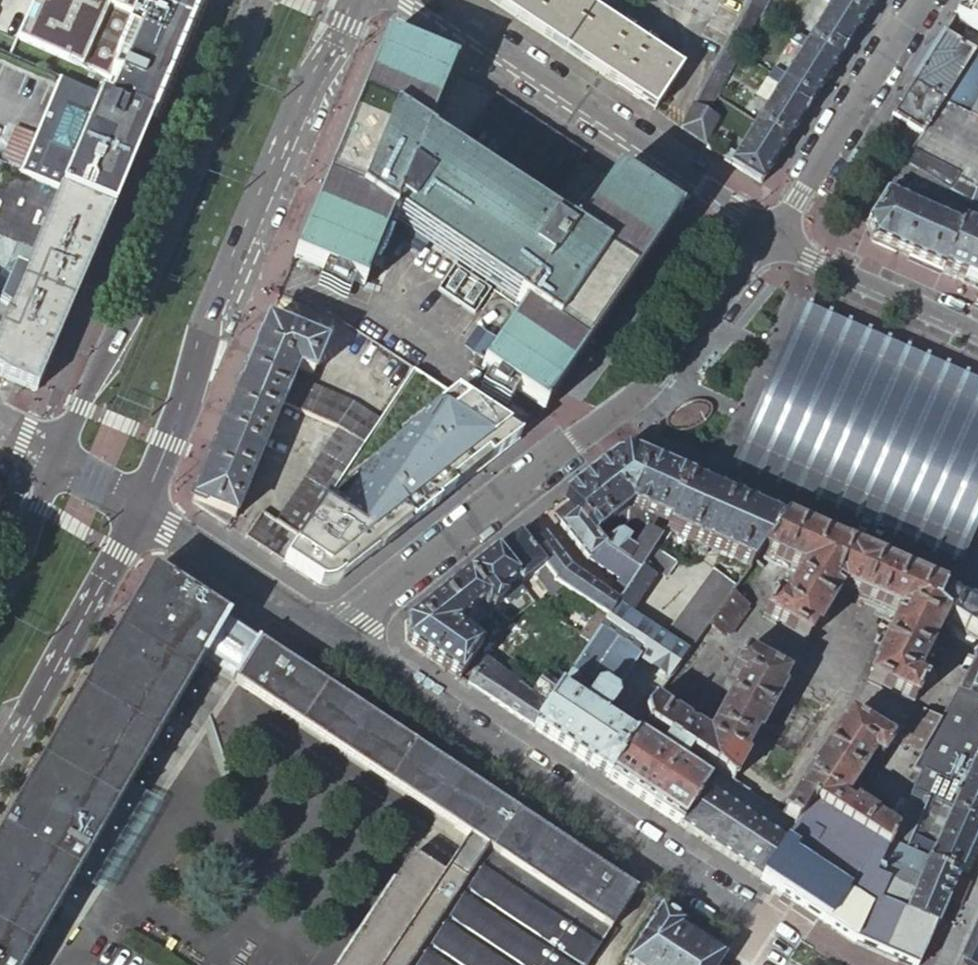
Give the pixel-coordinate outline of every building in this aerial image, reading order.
[(17,34),(76,60),(58,82),(148,121),(167,76),(186,29),(120,0),(33,0),(17,34)] [(186,29),(198,0),(120,0),(186,29)] [(511,16),(565,52),(592,11),(577,0),(487,0),(511,16)] [(725,158),(723,161),(760,185),(781,151),(801,119),(821,88),(843,52),(871,8),(875,0),(821,0),(828,4),(806,41),(794,33),(788,42),(800,49),(784,76),(772,68),(765,79),(777,87),(736,152),(730,149),(725,158)] [(951,19),(977,32),(977,0),(963,0),(951,19)] [(592,11),(565,52),(590,68),(654,111),(682,70),(653,51),(656,48),(624,26),(621,30),(592,11)] [(909,86),(940,102),(968,117),(977,99),(977,58),(971,54),(972,53),(941,35),(909,86)] [(573,241),(534,215),(457,164),(421,140),(449,70),(384,44),(296,260),(299,262),(303,263),(360,286),(388,217),(396,223),(427,244),(526,310),(501,346),(488,367),(485,371),(541,409),(542,408),(545,403),(612,304),(665,228),(670,221),(673,217),(615,178),(573,241)] [(57,192),(109,215),(130,165),(148,121),(58,82),(36,134),(34,138),(19,173),(18,176),(57,192)] [(887,121),(918,137),(919,137),(940,102),(909,86),(887,121)] [(702,89),(681,130),(703,144),(715,118),(713,115),(703,110),(711,95),(702,89)] [(968,117),(977,122),(977,99),(968,117)] [(457,164),(534,215),(577,152),(500,101),(457,164)] [(910,151),(958,175),(947,192),(970,206),(977,190),(977,122),(968,117),(940,102),(919,137),(918,137),(910,151)] [(958,175),(910,151),(864,224),(871,241),(898,253),(940,272),(960,229),(932,217),(944,190),(947,192),(958,175)] [(3,379),(35,392),(78,288),(109,215),(57,192),(16,291),(7,313),(0,308),(0,377),(3,379)] [(427,244),(396,223),(389,238),(418,258),(427,244)] [(940,272),(967,284),(977,288),(977,237),(960,229),(940,272)] [(341,292),(345,283),(330,277),(327,286),(341,292)] [(16,291),(5,286),(0,293),(0,308),(7,313),(16,291)] [(732,464),(959,565),(977,523),(977,381),(803,304),(783,350),(777,362),(758,405),(749,425),(732,464)] [(326,343),(265,318),(238,385),(282,404),(294,374),(297,367),(313,373),(326,343)] [(462,349),(488,367),(501,346),(476,329),(462,349)] [(517,438),(413,371),(378,420),(361,445),(354,457),(346,469),(337,481),(329,494),(321,506),(312,519),(300,537),(283,564),(314,584),(317,586),(319,587),(323,588),(325,588),(327,588),(329,587),(330,587),(331,586),(333,585),(517,438)] [(308,380),(294,374),(282,404),(295,410),(308,380)] [(323,386),(308,380),(295,410),(310,417),(323,386)] [(501,399),(506,390),(494,382),(488,390),(501,399)] [(282,404),(238,385),(206,461),(188,504),(226,527),(230,520),(234,522),(282,404)] [(337,393),(323,386),(310,417),(324,424),(337,393)] [(337,430),(356,400),(337,393),(324,424),(337,430)] [(349,437),(366,410),(356,400),(337,430),(349,437)] [(692,402),(672,411),(665,417),(665,426),(669,431),(680,433),(693,431),(707,423),(714,411),(709,404),(692,402)] [(361,445),(378,420),(366,410),(349,437),(361,445)] [(354,457),(361,445),(349,437),(337,430),(330,441),(354,457)] [(346,469),(354,457),(330,441),(321,453),(346,469)] [(346,469),(321,453),(313,466),(337,481),(346,469)] [(614,459),(564,499),(567,504),(591,534),(598,529),(601,533),(608,528),(605,524),(625,508),(626,505),(669,523),(691,481),(649,462),(636,456),(614,459)] [(313,466),(305,478),(329,494),(337,481),(313,466)] [(296,491),(321,506),(329,494),(305,478),(296,491)] [(712,490),(691,481),(669,523),(665,531),(748,568),(754,561),(760,553),(784,521),(737,501),(712,490)] [(288,503),(312,519),(321,506),(296,491),(288,503)] [(287,529),(300,537),(312,519),(288,503),(276,522),(287,529)] [(591,534),(567,504),(553,515),(560,524),(558,526),(585,561),(587,560),(620,581),(630,566),(625,562),(615,556),(600,545),(591,534)] [(244,538),(257,547),(274,521),(261,513),(244,538)] [(257,547),(270,555),(287,529),(276,522),(274,521),(257,547)] [(801,529),(784,521),(760,553),(799,572),(781,602),(774,597),(773,600),(770,598),(767,604),(769,605),(762,617),(805,643),(813,631),(815,632),(836,597),(830,592),(833,587),(903,618),(900,625),(893,622),(871,669),(874,670),(868,683),(913,705),(919,692),(923,694),(925,689),(922,688),(924,685),(916,680),(946,619),(935,611),(943,592),(925,584),(898,572),(887,567),(876,562),(863,556),(854,552),(815,535),(808,531),(804,530),(801,529)] [(665,531),(653,525),(648,533),(645,531),(632,551),(625,562),(630,566),(638,571),(640,569),(642,564),(652,551),(665,531)] [(270,555),(283,564),(300,537),(287,529),(270,555)] [(534,529),(522,539),(558,585),(562,589),(606,618),(615,606),(625,590),(615,584),(607,595),(568,568),(543,537),(542,538),(534,529)] [(614,534),(600,545),(615,556),(623,545),(627,538),(619,532),(614,534)] [(522,539),(518,534),(493,554),(520,587),(533,577),(550,598),(562,589),(558,585),(522,539)] [(625,562),(632,551),(623,545),(615,556),(625,562)] [(673,566),(652,551),(642,564),(664,579),(673,566)] [(520,587),(493,554),(466,576),(486,602),(481,606),(482,606),(485,611),(489,607),(492,611),(505,601),(508,605),(524,592),(520,587)] [(754,561),(748,568),(738,583),(746,589),(762,568),(754,561)] [(630,566),(620,581),(628,586),(638,571),(630,566)] [(640,569),(638,571),(628,586),(625,590),(615,606),(622,611),(631,598),(636,602),(653,578),(640,569)] [(151,572),(0,832),(0,964),(25,964),(125,794),(206,654),(222,627),(225,621),(151,572)] [(663,639),(685,653),(697,637),(706,626),(729,595),(732,591),(710,574),(663,639)] [(486,602),(466,576),(404,624),(406,645),(459,680),(482,646),(464,632),(462,630),(461,629),(459,625),(482,606),(481,606),(486,602)] [(943,592),(935,611),(946,619),(952,622),(977,641),(977,608),(943,592)] [(729,595),(706,626),(723,638),(725,635),(727,637),(745,613),(743,611),(746,608),(729,595)] [(627,615),(636,602),(631,598),(622,611),(627,615)] [(622,611),(615,606),(606,618),(589,644),(560,687),(557,691),(616,731),(625,717),(616,710),(618,707),(616,705),(614,695),(611,693),(636,658),(667,680),(685,653),(663,639),(627,615),(622,611)] [(952,622),(948,631),(977,652),(977,651),(977,641),(952,622)] [(238,676),(253,649),(222,627),(206,654),(238,676)] [(667,680),(659,692),(668,698),(707,644),(697,637),(685,653),(667,680)] [(635,893),(320,685),(257,643),(253,649),(238,676),(233,682),(275,710),(455,829),(365,964),(589,964),(635,893)] [(977,652),(973,659),(955,693),(977,703),(977,651),(977,652)] [(666,738),(690,754),(708,766),(717,772),(732,782),(746,757),(743,756),(755,734),(758,735),(782,691),(780,690),(787,676),(743,652),(733,672),(740,676),(707,737),(694,729),(693,731),(685,726),(686,723),(652,701),(644,712),(647,726),(666,738)] [(955,693),(973,659),(967,656),(939,703),(947,708),(955,693)] [(547,706),(531,694),(514,681),(501,671),(484,658),(465,685),(532,729),(547,706)] [(511,659),(501,671),(514,681),(523,668),(511,659)] [(557,691),(560,687),(543,675),(531,694),(547,706),(557,691)] [(616,731),(557,691),(547,706),(532,729),(606,778),(631,740),(616,731)] [(955,693),(947,708),(939,722),(940,723),(930,741),(977,763),(977,703),(955,693)] [(940,723),(939,722),(924,713),(922,717),(920,715),(905,741),(908,743),(906,747),(921,756),(930,741),(940,723)] [(780,814),(795,823),(809,801),(886,851),(889,845),(894,833),(872,818),(874,816),(855,803),(853,805),(843,799),(873,753),(880,757),(892,741),(850,714),(842,727),(838,724),(810,768),(813,770),(799,791),(796,789),(780,814)] [(631,740),(606,778),(680,828),(704,791),(717,772),(708,766),(700,780),(681,768),(690,754),(666,738),(657,752),(633,736),(631,740)] [(977,823),(977,763),(930,741),(921,756),(912,771),(919,773),(910,794),(977,823)] [(891,812),(900,817),(910,794),(919,773),(912,771),(910,770),(891,812)] [(744,778),(739,786),(774,809),(779,801),(744,778)] [(704,791),(680,828),(759,880),(783,843),(704,791)] [(894,833),(889,845),(957,874),(977,830),(977,827),(977,823),(910,794),(900,817),(894,833)] [(759,880),(818,919),(852,941),(905,964),(917,964),(926,944),(934,927),(903,913),(914,887),(917,880),(889,865),(882,880),(874,877),(886,851),(809,801),(795,823),(783,843),(759,880)] [(914,887),(946,901),(954,882),(957,874),(889,845),(886,851),(874,877),(882,880),(889,865),(917,880),(914,887)] [(903,913),(934,927),(941,910),(946,901),(914,887),(903,913)] [(685,925),(659,908),(622,964),(718,964),(724,957),(682,929),(685,925)] [(969,964),(977,964),(977,944),(969,964)]
